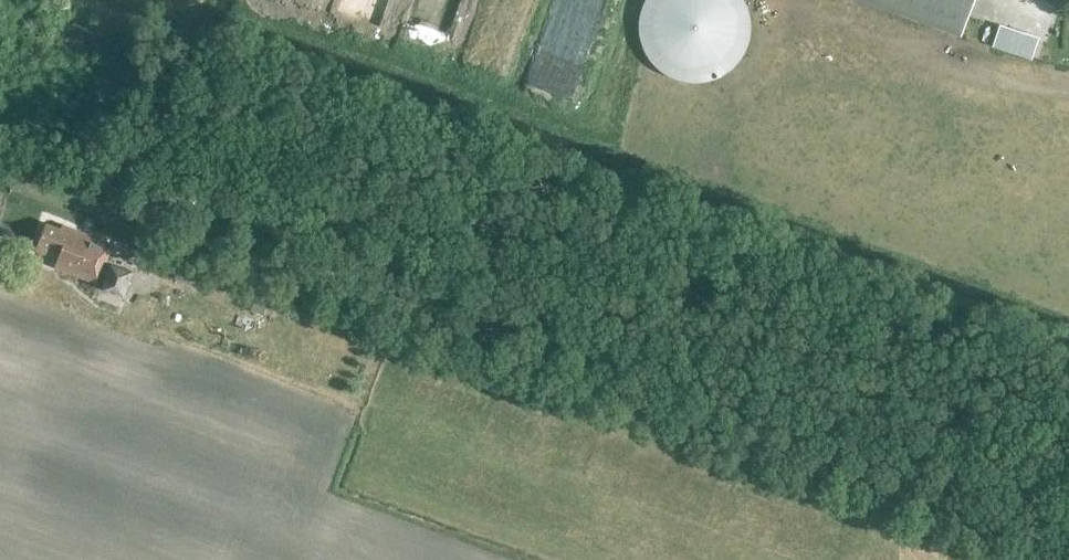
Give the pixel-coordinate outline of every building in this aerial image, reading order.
[(748,36),(749,23),(747,10),(743,0),(644,0),(643,1),(639,14),(638,27),(640,40),(645,53),(653,64),(664,72),(676,78),(689,81),(702,80),(715,76),(727,70),(737,61),(744,49),(748,36)] [(961,32),(973,0),(875,0),(961,32)] [(97,284),(113,244),(62,224),(60,229),(45,223),(34,250),(58,259),(54,267),(97,284)] [(117,309),(131,271),(110,263),(96,302),(117,309)] [(1000,559),(977,552),(974,559),(1000,559)]
